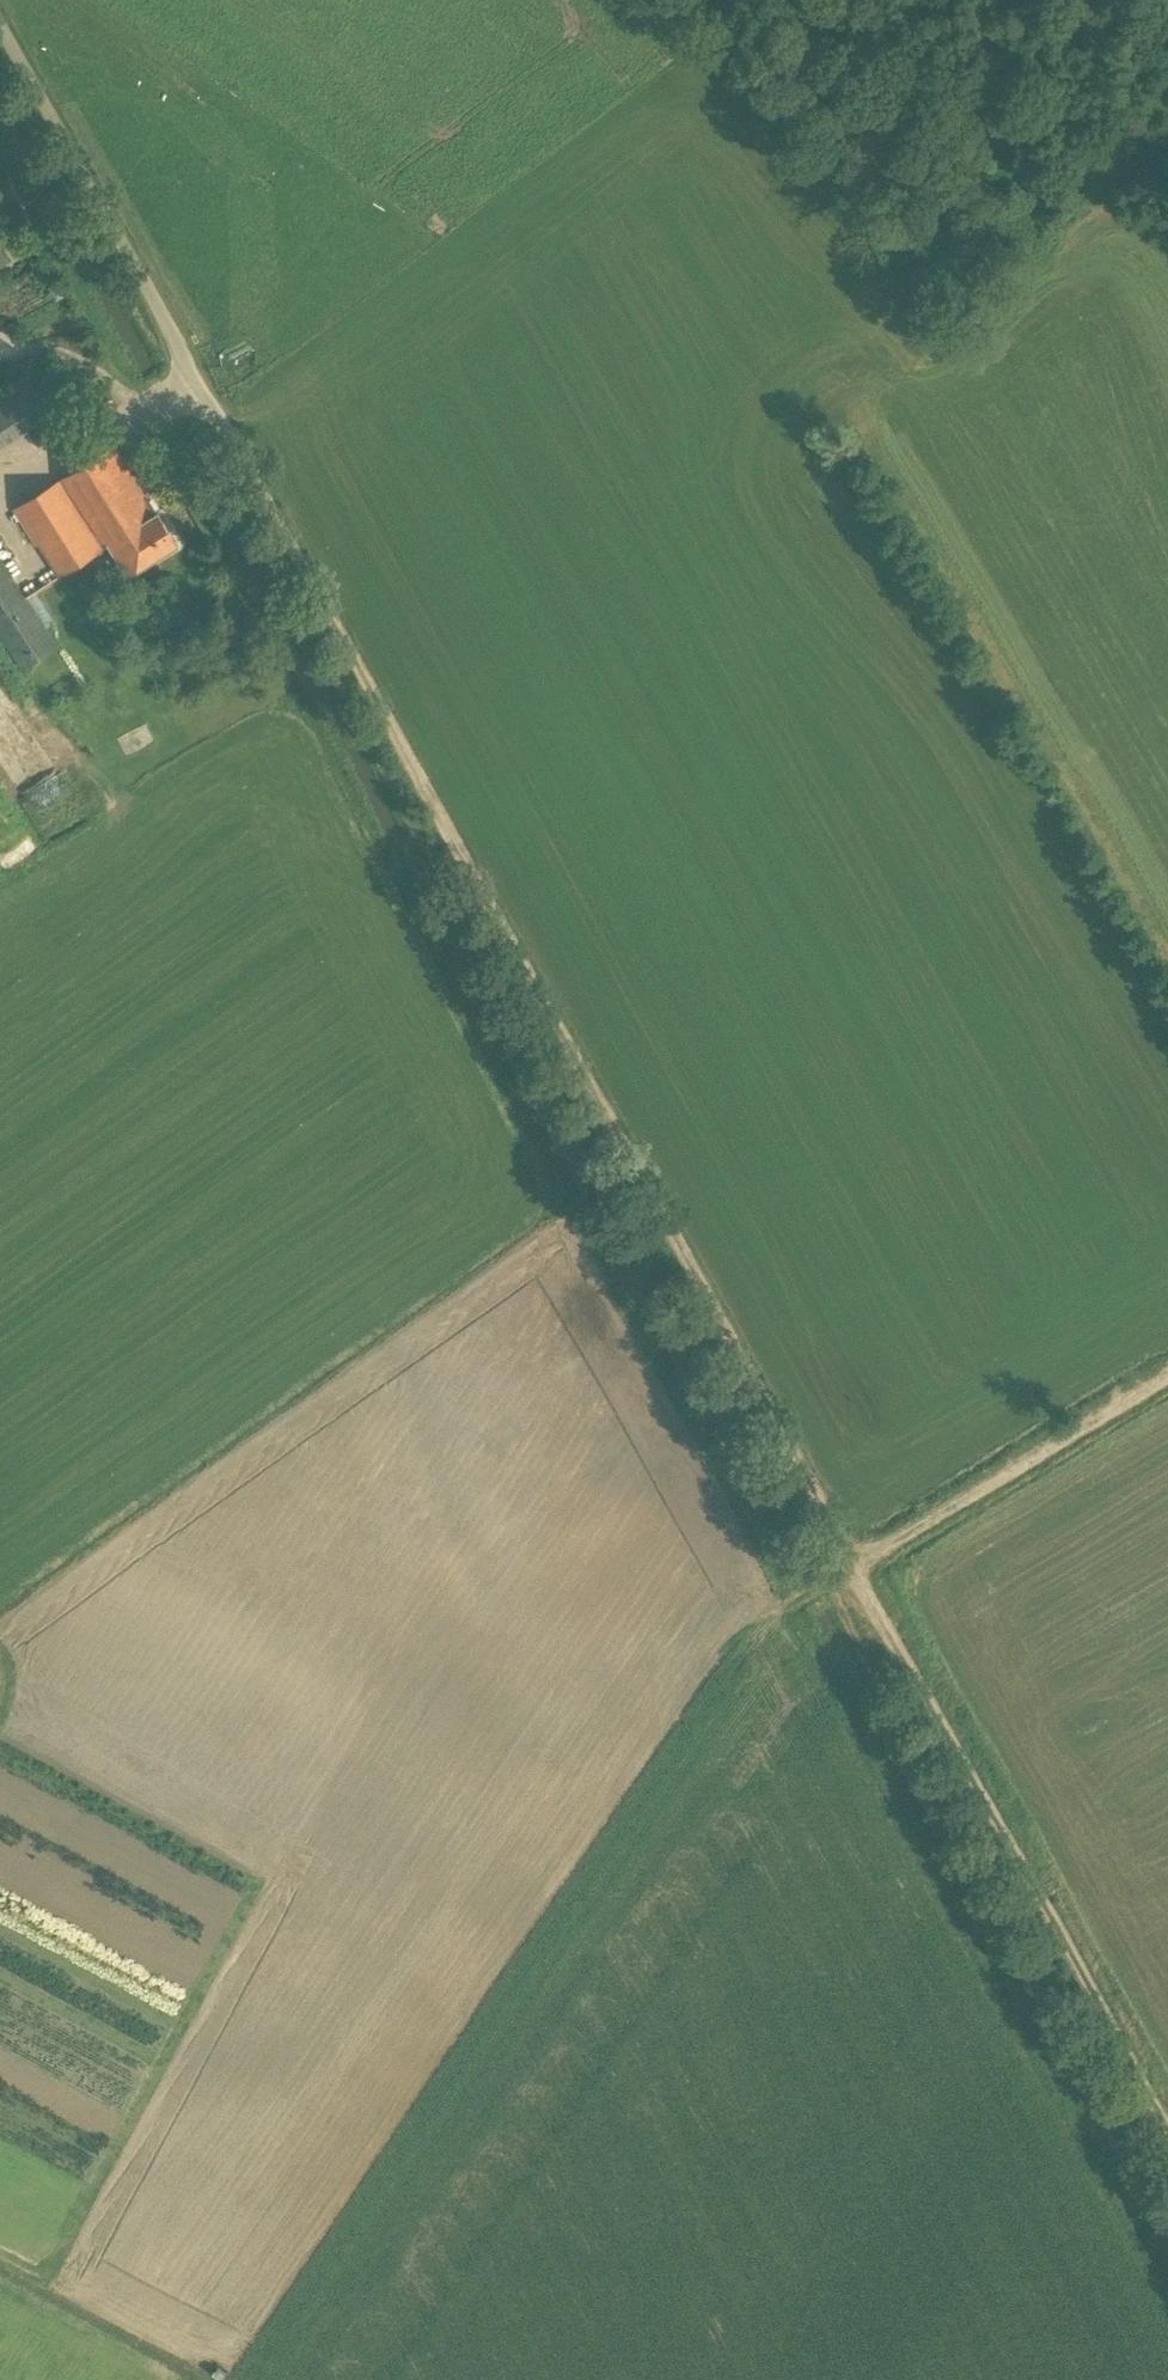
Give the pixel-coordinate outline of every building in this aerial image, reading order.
[(44,364),(14,382),(39,422),(69,403),(44,364)] [(156,514),(123,462),(113,446),(14,510),(59,575),(108,544),(128,574),(177,543),(158,513),(156,514)] [(0,557),(0,637),(20,669),(56,645),(0,557)] [(30,752),(0,691),(0,767),(30,752)]
